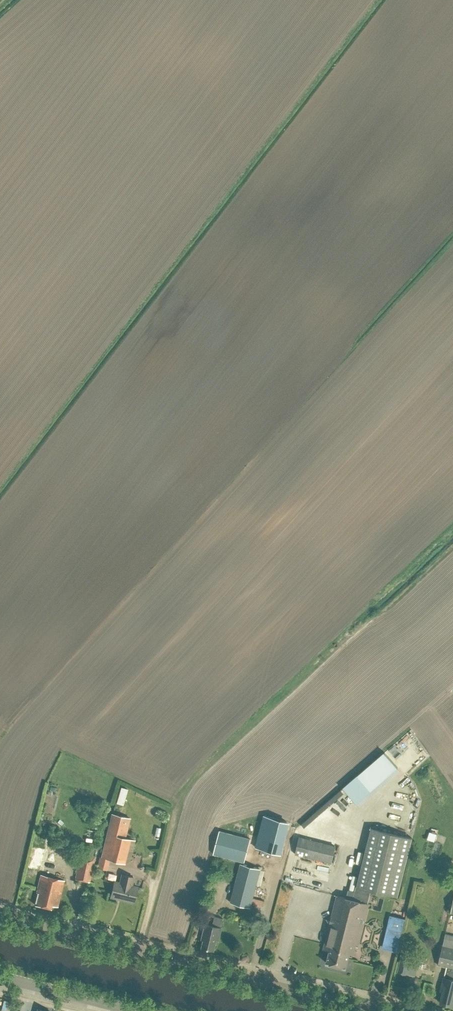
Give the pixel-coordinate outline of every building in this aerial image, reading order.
[(388,751),(361,773),(375,789),(402,766),(388,751)] [(123,786),(118,802),(125,804),(129,788),(123,786)] [(129,817),(111,812),(100,857),(99,856),(97,867),(107,870),(110,859),(124,862),(130,861),(135,839),(125,837),(129,817)] [(281,853),(290,821),(264,815),(256,846),(281,853)] [(330,950),(327,963),(346,967),(350,953),(353,954),(356,943),(359,944),(369,903),(368,903),(371,890),(398,896),(412,837),(371,827),(357,886),(356,885),(353,899),(337,895),(332,914),(331,915),(332,915),(327,918),(332,927),(328,929),(323,949),(330,950)] [(251,838),(220,830),(213,854),(245,862),(251,838)] [(295,853),(332,862),(336,845),(299,836),(295,853)] [(30,865),(43,868),(47,847),(35,845),(30,865)] [(89,882),(95,855),(80,852),(75,879),(89,882)] [(261,868),(240,863),(230,902),(250,907),(261,868)] [(137,886),(132,885),(135,876),(122,873),(120,882),(114,881),(110,896),(134,902),(137,886)] [(37,893),(35,904),(51,908),(52,905),(58,906),(64,880),(40,874),(36,892),(37,893)] [(387,927),(402,931),(405,918),(390,915),(387,927)] [(222,927),(221,927),(223,918),(215,916),(213,925),(206,923),(203,936),(205,937),(202,947),(214,950),(217,939),(219,940),(222,927)] [(445,935),(443,945),(438,964),(447,966),(441,990),(443,991),(440,1002),(452,1005),(452,936),(445,935)] [(405,972),(408,958),(401,956),(398,971),(405,972)] [(408,959),(406,973),(417,975),(419,960),(408,959)]
